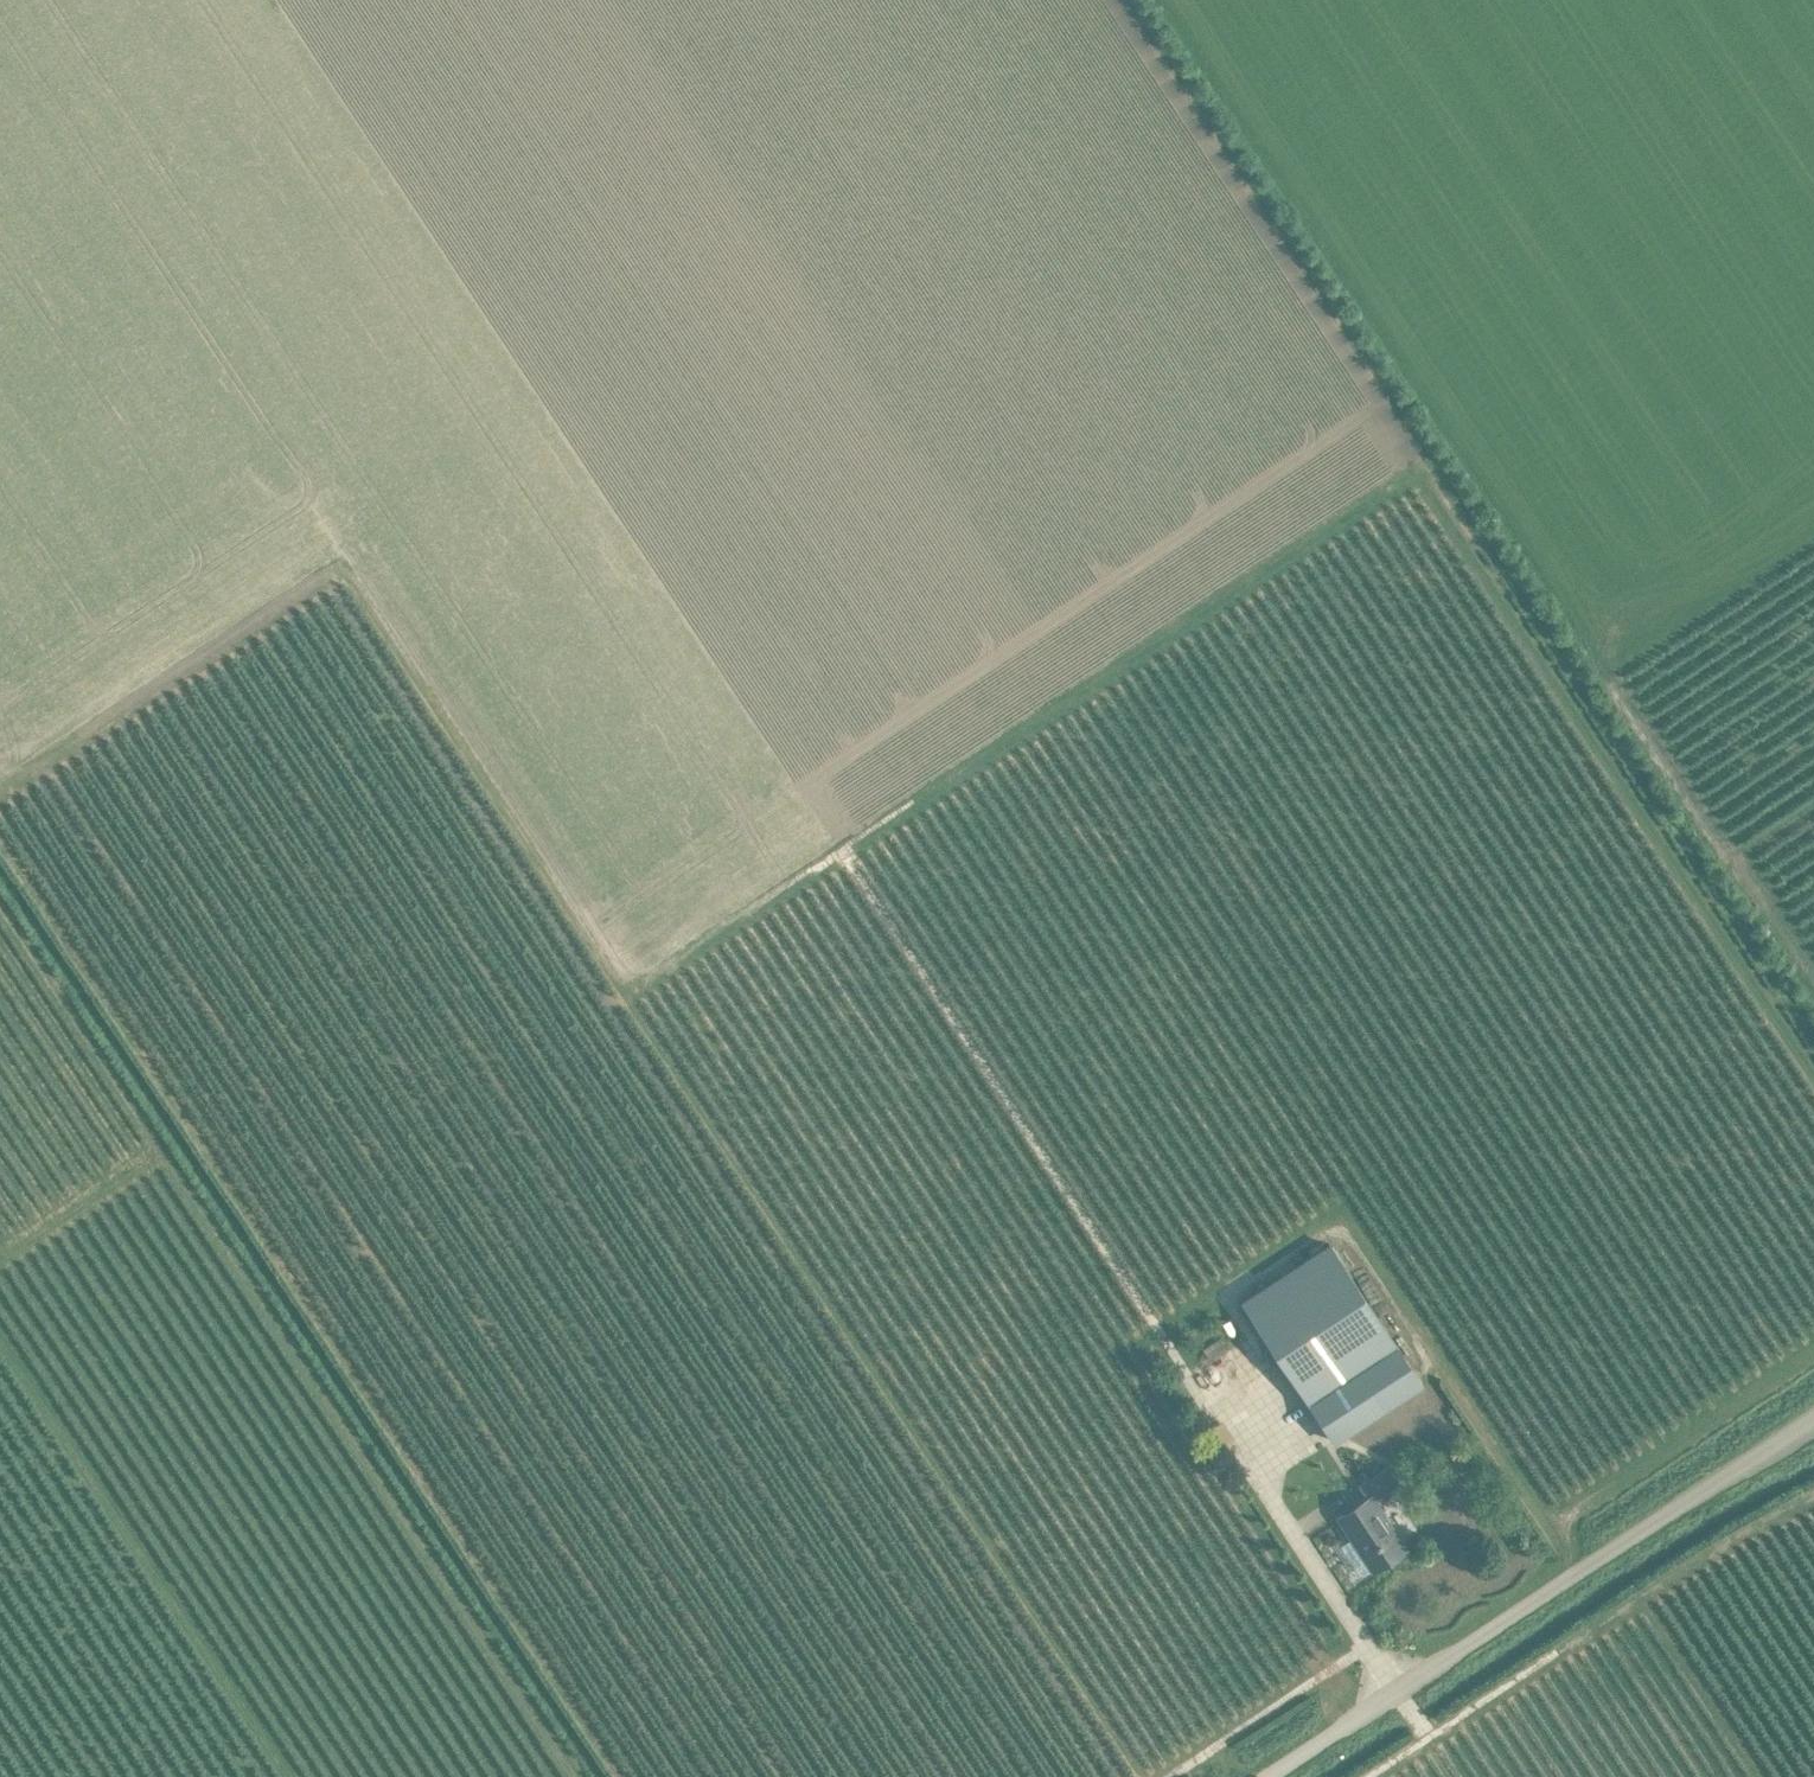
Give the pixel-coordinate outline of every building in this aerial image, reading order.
[(1240,1298),(1261,1329),(1347,1273),(1326,1241),(1240,1298)] [(1310,1405),(1397,1348),(1347,1273),(1261,1329),(1310,1405)] [(1397,1348),(1310,1405),(1334,1441),(1421,1384),(1397,1348)] [(1373,1501),(1399,1484),(1387,1465),(1357,1485),(1366,1500),(1338,1518),(1372,1571),(1405,1549),(1373,1501)]
